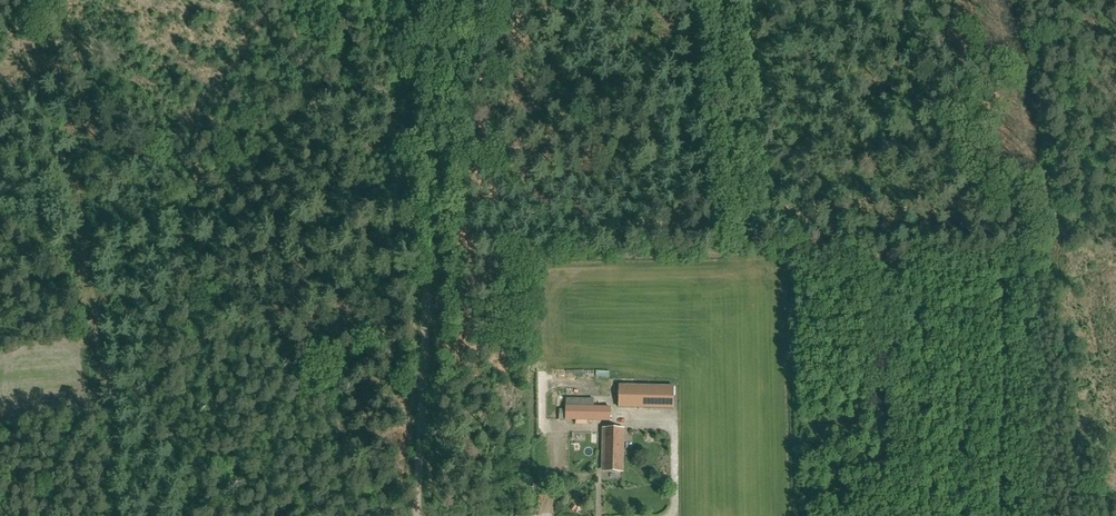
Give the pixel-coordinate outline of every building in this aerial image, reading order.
[(673,386),(619,385),(618,408),(672,409),(673,386)] [(610,407),(565,406),(565,420),(610,420),(610,407)] [(621,471),(622,431),(604,430),(603,471),(621,471)]
